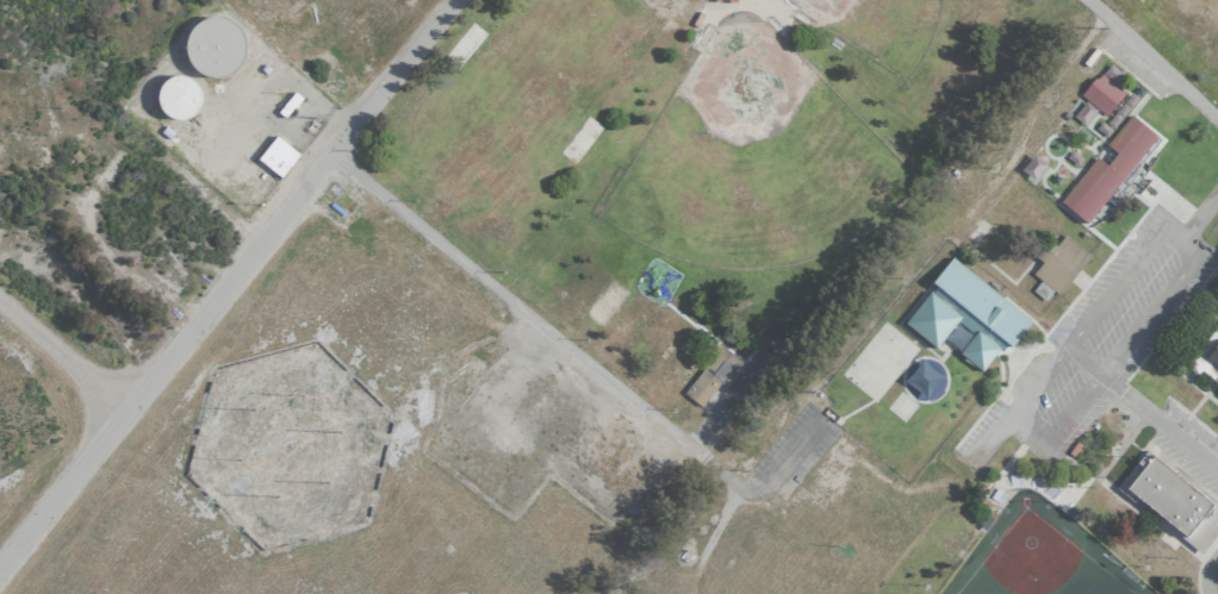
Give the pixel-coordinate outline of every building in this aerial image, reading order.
[(178,41),(212,84),(252,52),(219,9),(178,41)] [(1103,116),(1123,93),(1115,86),(1124,77),(1108,63),(1079,95),(1103,116)] [(203,110),(190,72),(153,85),(166,122),(203,110)] [(1058,202),(1086,224),(1155,135),(1128,115),(1104,146),(1114,153),(1105,165),(1093,157),(1058,202)] [(297,154),(274,136),(255,159),(279,178),(297,154)] [(1089,256),(1063,234),(1053,246),(1048,242),(1035,258),(1041,262),(1031,273),(1056,295),(1089,256)] [(1030,321),(949,258),(930,282),(933,284),(902,324),(935,348),(941,340),(981,370),(999,348),(1005,352),(1030,321)] [(782,340),(765,326),(756,336),(773,350),(782,340)] [(739,361),(719,345),(681,392),(700,408),(739,361)] [(1214,346),(1202,359),(1217,373),(1217,349),(1214,346)] [(1144,450),(1117,485),(1202,551),(1217,530),(1217,507),(1144,450)]
